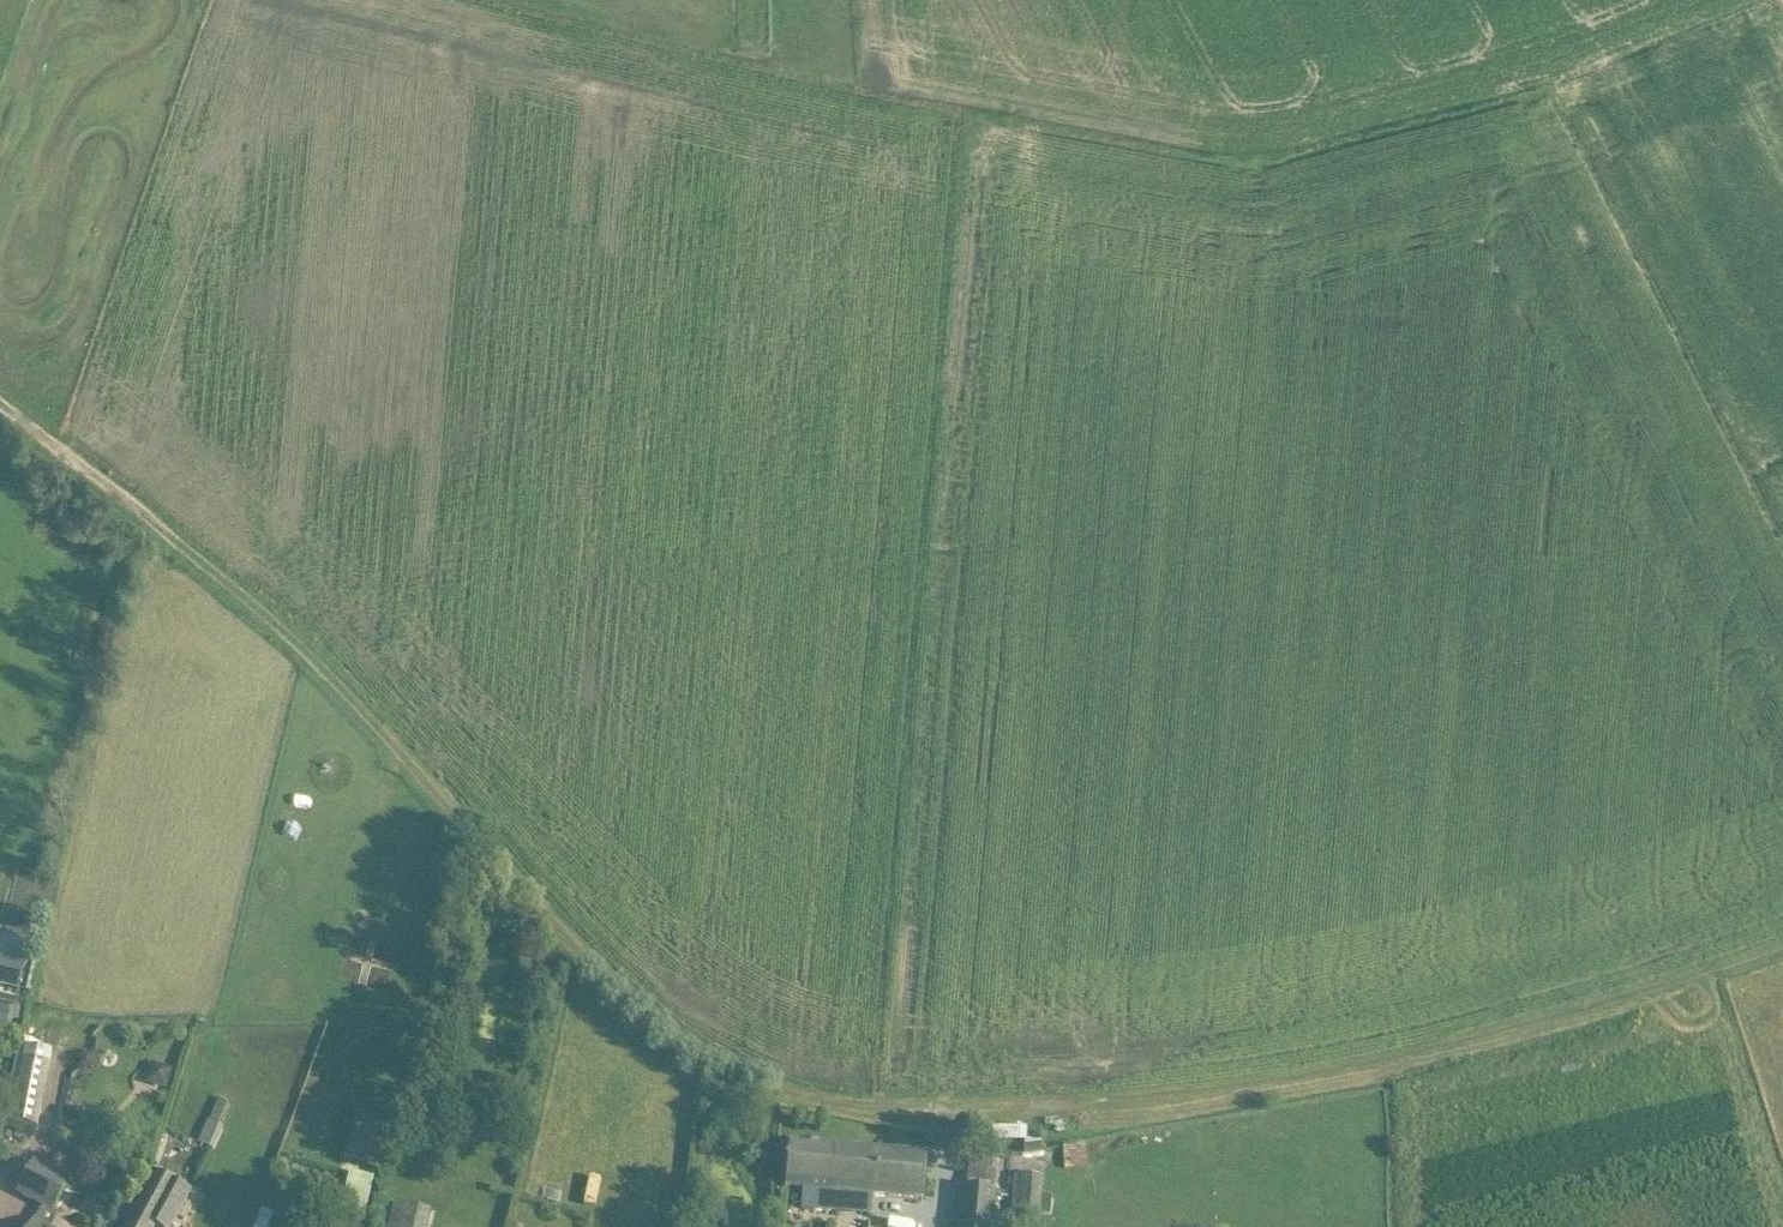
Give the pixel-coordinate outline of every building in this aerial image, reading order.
[(19,990),(25,962),(0,956),(0,985),(19,990)] [(24,1044),(9,1120),(37,1126),(52,1050),(24,1044)] [(152,1063),(146,1082),(166,1088),(172,1069),(152,1063)] [(207,1120),(197,1143),(214,1150),(223,1127),(207,1120)] [(179,1151),(171,1148),(174,1138),(169,1137),(160,1163),(165,1165),(168,1157),(175,1160),(179,1151)] [(1023,1140),(1024,1155),(1042,1153),(1041,1139),(1023,1140)] [(436,1142),(432,1156),(446,1159),(449,1145),(436,1142)] [(874,1195),(877,1150),(789,1142),(787,1160),(782,1159),(781,1163),(787,1164),(785,1187),(803,1188),(802,1208),(836,1211),(838,1191),(874,1195)] [(1062,1145),(1064,1168),(1087,1166),(1086,1143),(1062,1145)] [(877,1150),(874,1195),(923,1199),(927,1154),(877,1150)] [(993,1190),(995,1161),(969,1159),(966,1188),(963,1187),(959,1226),(990,1226),(994,1190),(993,1190)] [(53,1210),(68,1180),(33,1161),(17,1191),(53,1210)] [(158,1226),(172,1226),(192,1191),(155,1170),(124,1226),(154,1226),(155,1225),(158,1226)] [(350,1171),(339,1215),(362,1221),(373,1176),(350,1171)] [(1014,1174),(1010,1221),(1038,1224),(1043,1177),(1014,1174)] [(432,1211),(404,1204),(399,1226),(428,1226),(432,1211)] [(261,1207),(254,1226),(268,1226),(274,1212),(261,1207)]
